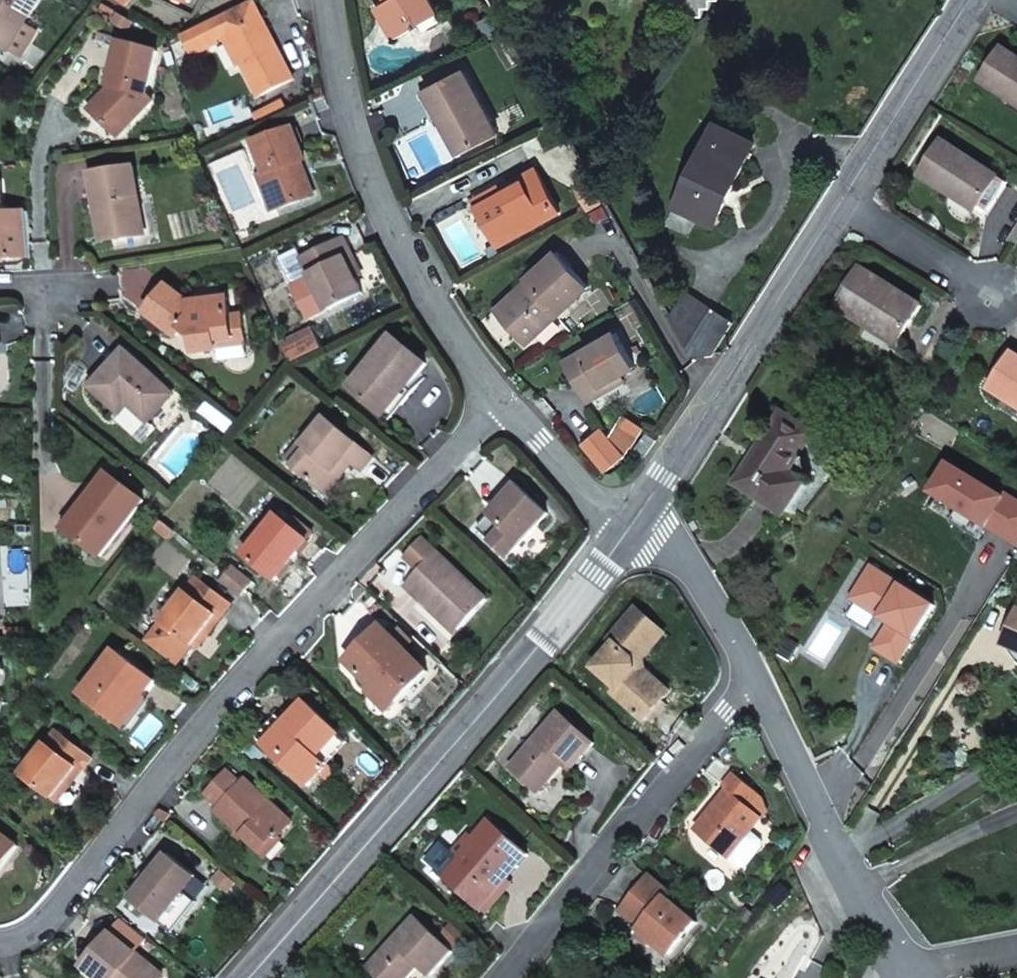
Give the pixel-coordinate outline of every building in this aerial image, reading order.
[(28,22),(42,0),(0,0),(0,45),(10,51),(11,48),(28,22)] [(379,6),(397,37),(438,14),(430,0),(389,0),(379,6)] [(255,1),(208,24),(184,36),(195,58),(220,45),(218,41),(228,36),(258,96),(293,79),(255,1)] [(41,30),(28,22),(11,48),(24,56),(41,30)] [(91,110),(107,125),(114,118),(125,129),(153,100),(147,94),(158,52),(121,43),(110,85),(113,86),(111,94),(107,93),(91,110)] [(1001,48),(980,82),(1016,105),(1016,58),(1001,48)] [(421,94),(429,111),(440,105),(449,121),(444,124),(459,153),(499,131),(466,70),(421,94)] [(254,116),(258,124),(287,110),(283,102),(254,116)] [(440,105),(429,111),(438,128),(444,124),(449,121),(440,105)] [(299,124),(314,117),(310,109),(296,116),(299,124)] [(114,118),(107,125),(118,135),(125,129),(114,118)] [(715,225),(754,142),(715,124),(676,206),(715,225)] [(313,196),(302,163),(305,162),(293,130),(255,144),(266,174),(264,175),(276,209),(313,196)] [(921,175),(950,193),(952,191),(979,208),(997,179),(998,178),(943,142),(921,175)] [(138,237),(133,203),(140,202),(134,167),(91,174),(102,242),(138,237)] [(537,169),(509,184),(510,188),(479,205),(500,245),(560,213),(537,169)] [(952,191),(950,193),(949,196),(984,218),(1006,185),(997,179),(979,208),(952,191)] [(0,183),(0,260),(30,258),(28,213),(3,215),(1,182),(0,183)] [(510,188),(509,184),(507,182),(475,198),(479,205),(510,188)] [(347,261),(354,258),(345,240),(305,259),(329,310),(363,294),(356,279),(347,261)] [(527,279),(529,280),(533,285),(513,303),(507,320),(528,342),(589,286),(557,252),(527,279)] [(362,276),(354,258),(347,261),(356,279),(362,276)] [(836,308),(863,325),(866,320),(899,341),(921,306),(861,268),(836,308)] [(533,285),(529,280),(497,309),(507,320),(513,303),(533,285)] [(234,339),(231,317),(229,298),(190,303),(169,286),(147,313),(177,337),(182,331),(194,340),(197,353),(219,351),(218,341),(234,339)] [(692,357),(712,355),(732,321),(685,291),(669,317),(692,357)] [(242,316),(231,317),(234,339),(218,341),(219,351),(246,348),(242,316)] [(866,320),(863,325),(897,346),(899,341),(866,320)] [(588,401),(607,390),(603,384),(621,373),(636,365),(617,330),(566,360),(588,401)] [(304,336),(284,346),(292,365),(312,355),(304,336)] [(352,387),(381,411),(402,386),(408,390),(429,365),(395,336),(352,387)] [(148,421),(173,395),(127,351),(92,387),(119,413),(123,424),(142,442),(155,428),(148,421)] [(1016,405),(1016,355),(1014,353),(991,389),(1016,405)] [(603,384),(607,390),(625,380),(621,373),(603,384)] [(402,386),(381,411),(390,419),(412,393),(408,390),(402,386)] [(736,484),(783,516),(804,483),(790,474),(814,435),(782,413),(736,484)] [(624,415),(609,438),(624,456),(643,428),(624,415)] [(328,417),(305,444),(311,448),(296,466),(328,493),(344,474),(337,469),(348,456),(355,462),(364,470),(375,457),(328,417)] [(609,471),(625,457),(624,456),(609,438),(601,428),(584,442),(609,471)] [(646,432),(633,450),(643,457),(656,439),(646,432)] [(311,448),(305,444),(303,442),(288,460),(296,466),(311,448)] [(344,474),(355,462),(348,456),(337,469),(344,474)] [(107,474),(83,506),(87,509),(69,532),(101,557),(144,501),(107,474)] [(479,528),(508,557),(550,513),(518,482),(504,496),(507,499),(479,528)] [(87,509),(83,506),(79,503),(61,526),(69,532),(87,509)] [(277,580),(310,540),(279,515),(246,555),(277,580)] [(459,630),(488,599),(423,538),(406,555),(421,569),(405,585),(436,614),(439,612),(459,630)] [(235,568),(229,575),(247,590),(253,582),(235,568)] [(247,590),(229,575),(224,582),(242,596),(247,590)] [(163,622),(193,645),(216,615),(221,618),(231,604),(197,578),(163,622)] [(633,661),(661,629),(636,608),(609,639),(614,644),(594,668),(617,688),(612,694),(644,721),(647,717),(661,701),(665,697),(634,671),(633,661)] [(1005,643),(1016,661),(1016,614),(1005,643)] [(216,615),(193,645),(198,649),(221,618),(216,615)] [(347,663),(374,689),(379,684),(399,703),(428,673),(382,626),(347,663)] [(666,634),(661,629),(633,661),(634,671),(665,697),(670,692),(644,670),(644,660),(666,634)] [(83,694),(118,722),(128,708),(133,712),(157,680),(118,650),(83,694)] [(379,684),(374,689),(370,694),(390,713),(399,703),(379,684)] [(661,701),(647,717),(652,721),(665,706),(661,701)] [(320,758),(342,735),(307,702),(287,723),(267,745),(310,786),(329,766),(320,758)] [(128,708),(118,722),(124,727),(135,713),(133,712),(128,708)] [(571,770),(595,743),(560,712),(512,767),(539,791),(563,763),(571,770)] [(267,745),(287,723),(280,717),(259,738),(267,745)] [(77,769),(82,772),(92,758),(57,731),(24,774),(54,797),(77,769)] [(350,743),(342,735),(320,758),(329,766),(350,743)] [(59,801),(82,772),(77,769),(54,797),(59,801)] [(215,811),(260,852),(273,837),(276,840),(293,821),(245,778),(241,783),(228,771),(207,794),(220,806),(215,811)] [(764,818),(750,807),(760,794),(734,773),(723,788),(728,792),(718,805),(720,807),(698,833),(730,859),(742,869),(749,868),(765,850),(764,842),(752,832),(764,818)] [(161,810),(157,815),(166,822),(172,815),(161,810)] [(470,834),(462,843),(466,847),(460,855),(443,874),(487,914),(513,883),(508,878),(528,855),(490,821),(475,839),(470,834)] [(17,846),(0,833),(0,869),(17,846)] [(273,837),(260,852),(263,855),(276,840),(273,837)] [(466,847),(462,843),(456,851),(460,855),(466,847)] [(160,922),(197,877),(170,854),(133,899),(160,922)] [(697,922),(666,897),(670,892),(650,875),(622,911),(641,926),(639,928),(671,954),(697,922)] [(381,977),(408,977),(420,965),(430,975),(452,951),(415,917),(370,968),(381,977)] [(97,977),(161,977),(164,975),(112,933),(83,967),(97,977)] [(408,977),(428,977),(430,975),(420,965),(408,977)]
